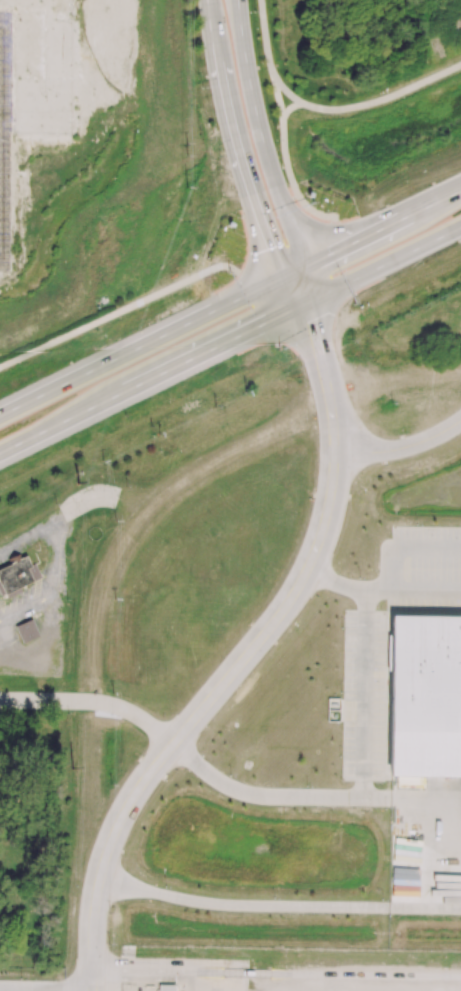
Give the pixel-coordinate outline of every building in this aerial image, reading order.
[(41,578),(35,563),(30,565),(26,557),(0,568),(0,596),(41,578)] [(386,776),(460,777),(460,616),(389,614),(386,776)] [(16,625),(21,643),(39,637),(33,620),(16,625)]
